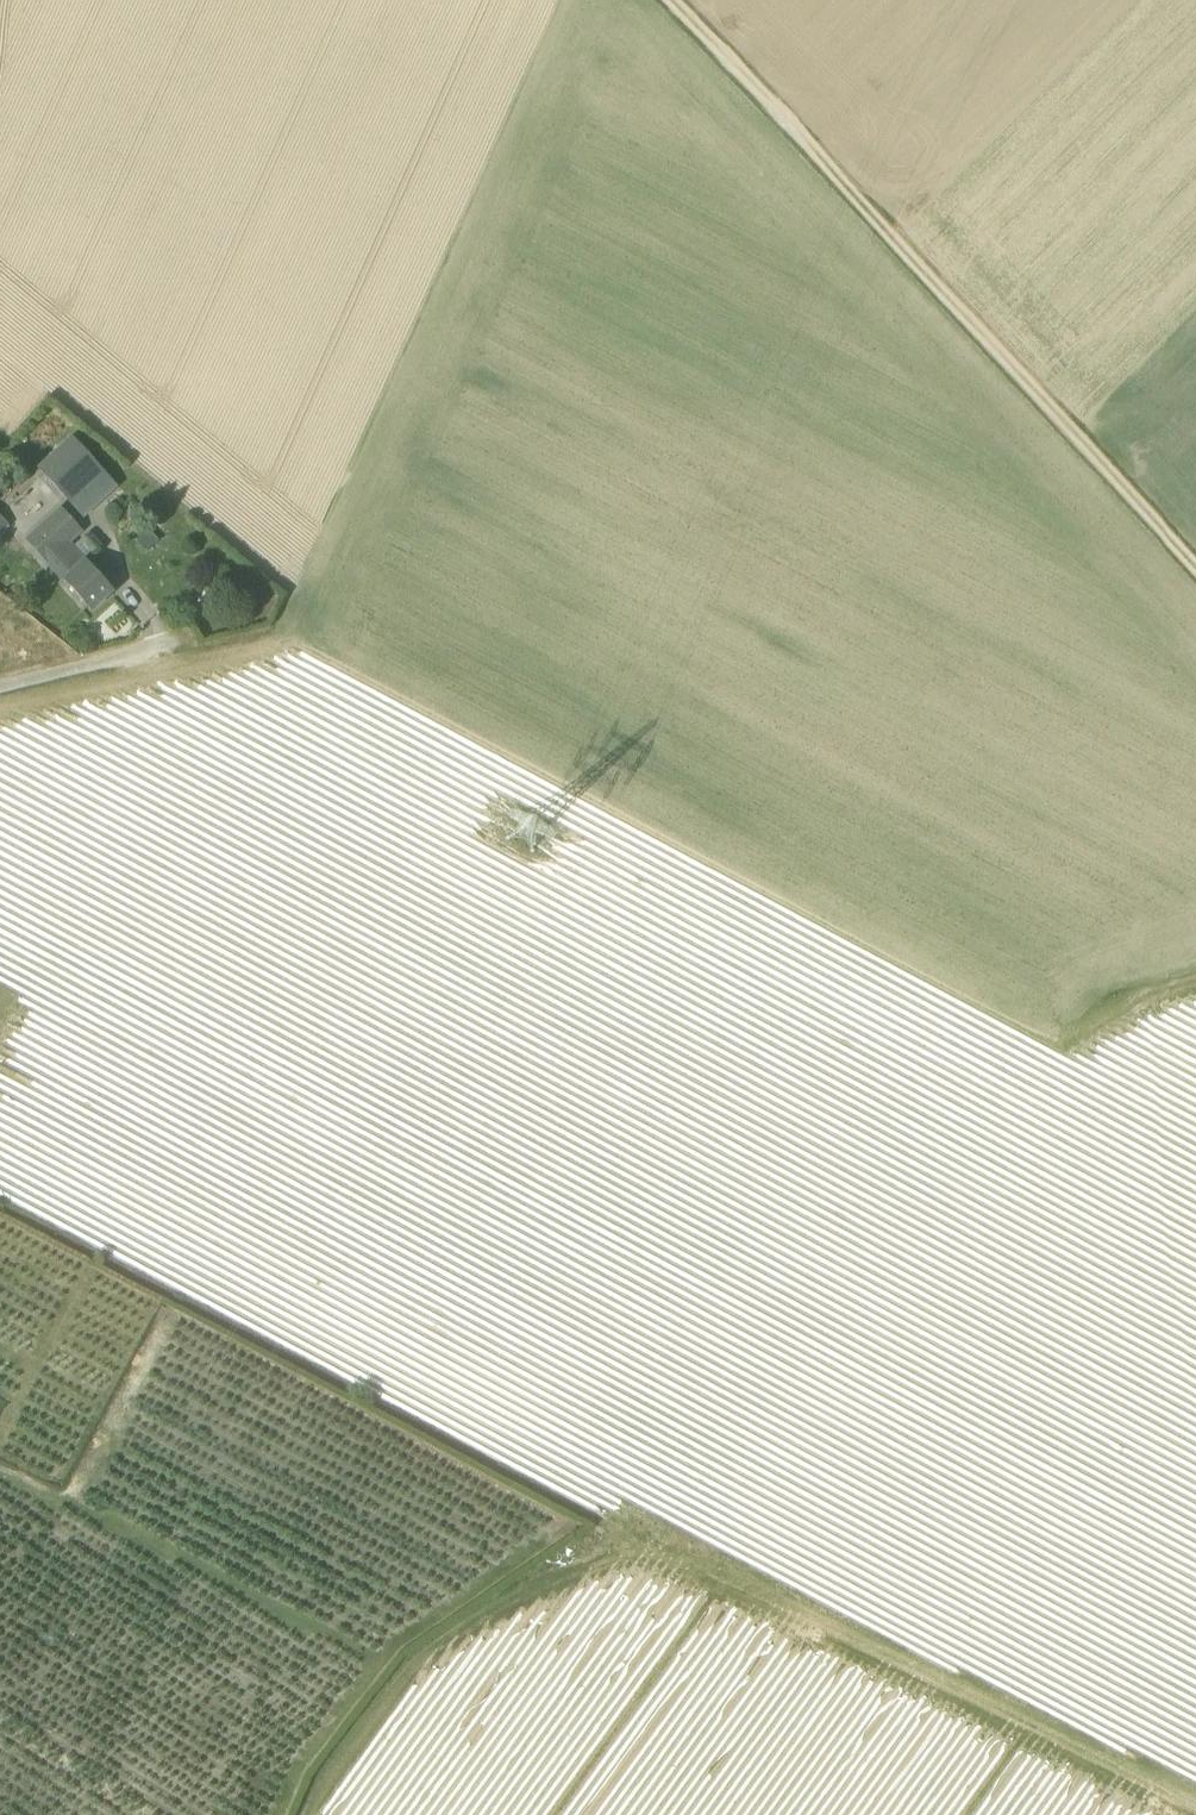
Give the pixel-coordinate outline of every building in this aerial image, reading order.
[(74,439),(41,469),(71,502),(104,472),(74,439)] [(62,510),(41,529),(28,540),(92,610),(113,591),(85,561),(77,569),(61,550),(82,531),(62,510)]
